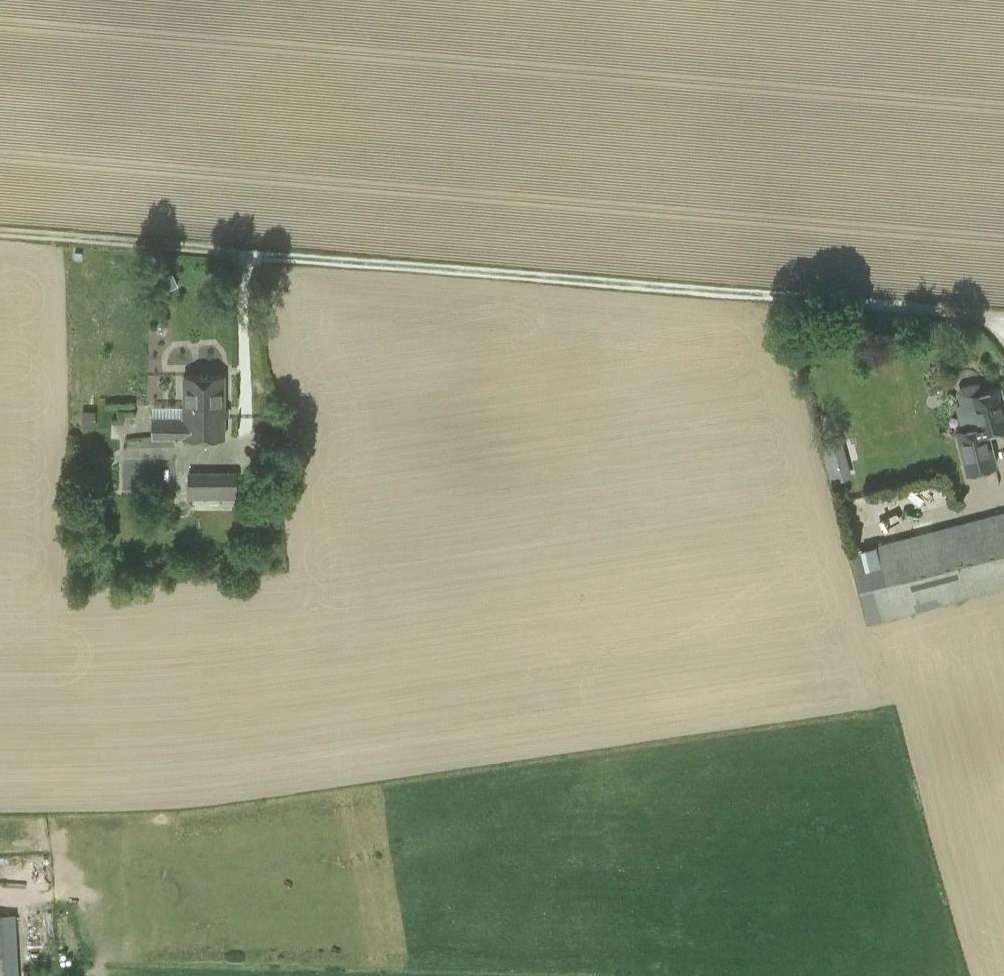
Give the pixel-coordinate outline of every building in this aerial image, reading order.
[(152,416),(152,437),(224,437),(224,375),(184,375),(184,415),(152,416)] [(982,391),(980,386),(976,383),(961,387),(958,391),(962,404),(966,407),(972,405),(977,425),(957,430),(968,472),(995,464),(986,431),(1003,427),(1003,404),(1000,387),(982,391)] [(847,462),(830,467),(833,479),(850,474),(847,462)] [(237,471),(183,471),(183,498),(189,498),(189,503),(192,503),(192,510),(237,511),(237,471)] [(851,552),(868,621),(1003,586),(1003,513),(851,552)] [(1,915),(0,915),(0,975),(19,975),(15,915),(1,915)]
